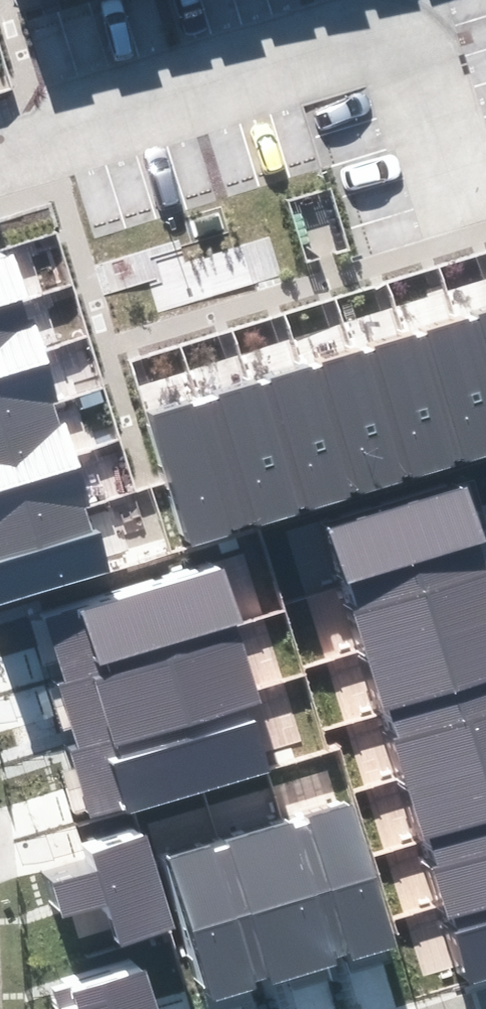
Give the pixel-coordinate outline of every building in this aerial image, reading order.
[(26,274),(9,218),(0,221),(0,282),(26,274)] [(447,282),(485,408),(485,270),(447,282)] [(43,330),(26,274),(0,282),(0,343),(43,330)] [(392,299),(443,464),(485,451),(485,408),(447,282),(392,299)] [(392,299),(337,315),(388,481),(443,464),(392,299)] [(337,315),(282,332),(333,498),(388,481),(337,315)] [(60,386),(43,330),(0,343),(0,404),(60,386)] [(282,332),(227,349),(278,514),(333,498),(282,332)] [(227,349),(172,366),(222,531),(278,514),(227,349)] [(172,366),(116,383),(167,548),(222,531),(172,366)] [(77,442),(60,386),(0,404),(0,465),(77,442)] [(94,498),(77,442),(0,465),(0,525),(94,498)] [(485,546),(465,485),(323,531),(343,592),(485,546)] [(110,553),(94,498),(0,525),(0,586),(110,553)] [(485,546),(343,592),(363,654),(485,614),(485,549),(485,546)] [(245,634),(226,568),(47,618),(66,684),(245,634)] [(363,654),(382,715),(485,682),(485,614),(363,654)] [(262,695),(245,634),(66,684),(62,685),(80,747),(262,695)] [(382,715),(402,777),(485,750),(485,682),(382,715)] [(280,761),(262,695),(80,747),(72,750),(92,817),(280,761)] [(402,777),(421,838),(485,818),(485,750),(402,777)] [(310,826),(294,831),(334,959),(348,955),(351,965),(398,950),(350,800),(306,814),(310,826)] [(421,838),(443,907),(485,894),(485,818),(421,838)] [(294,831),(287,819),(226,837),(268,977),(271,986),(336,966),(334,959),(294,831)] [(177,928),(143,825),(81,845),(87,862),(45,875),(60,920),(104,906),(118,947),(177,928)] [(268,977),(226,837),(160,857),(205,1006),(258,990),(255,980),(268,977)] [(443,907),(468,985),(485,979),(485,894),(443,907)] [(139,957),(54,984),(62,1008),(156,1008),(139,957)]
